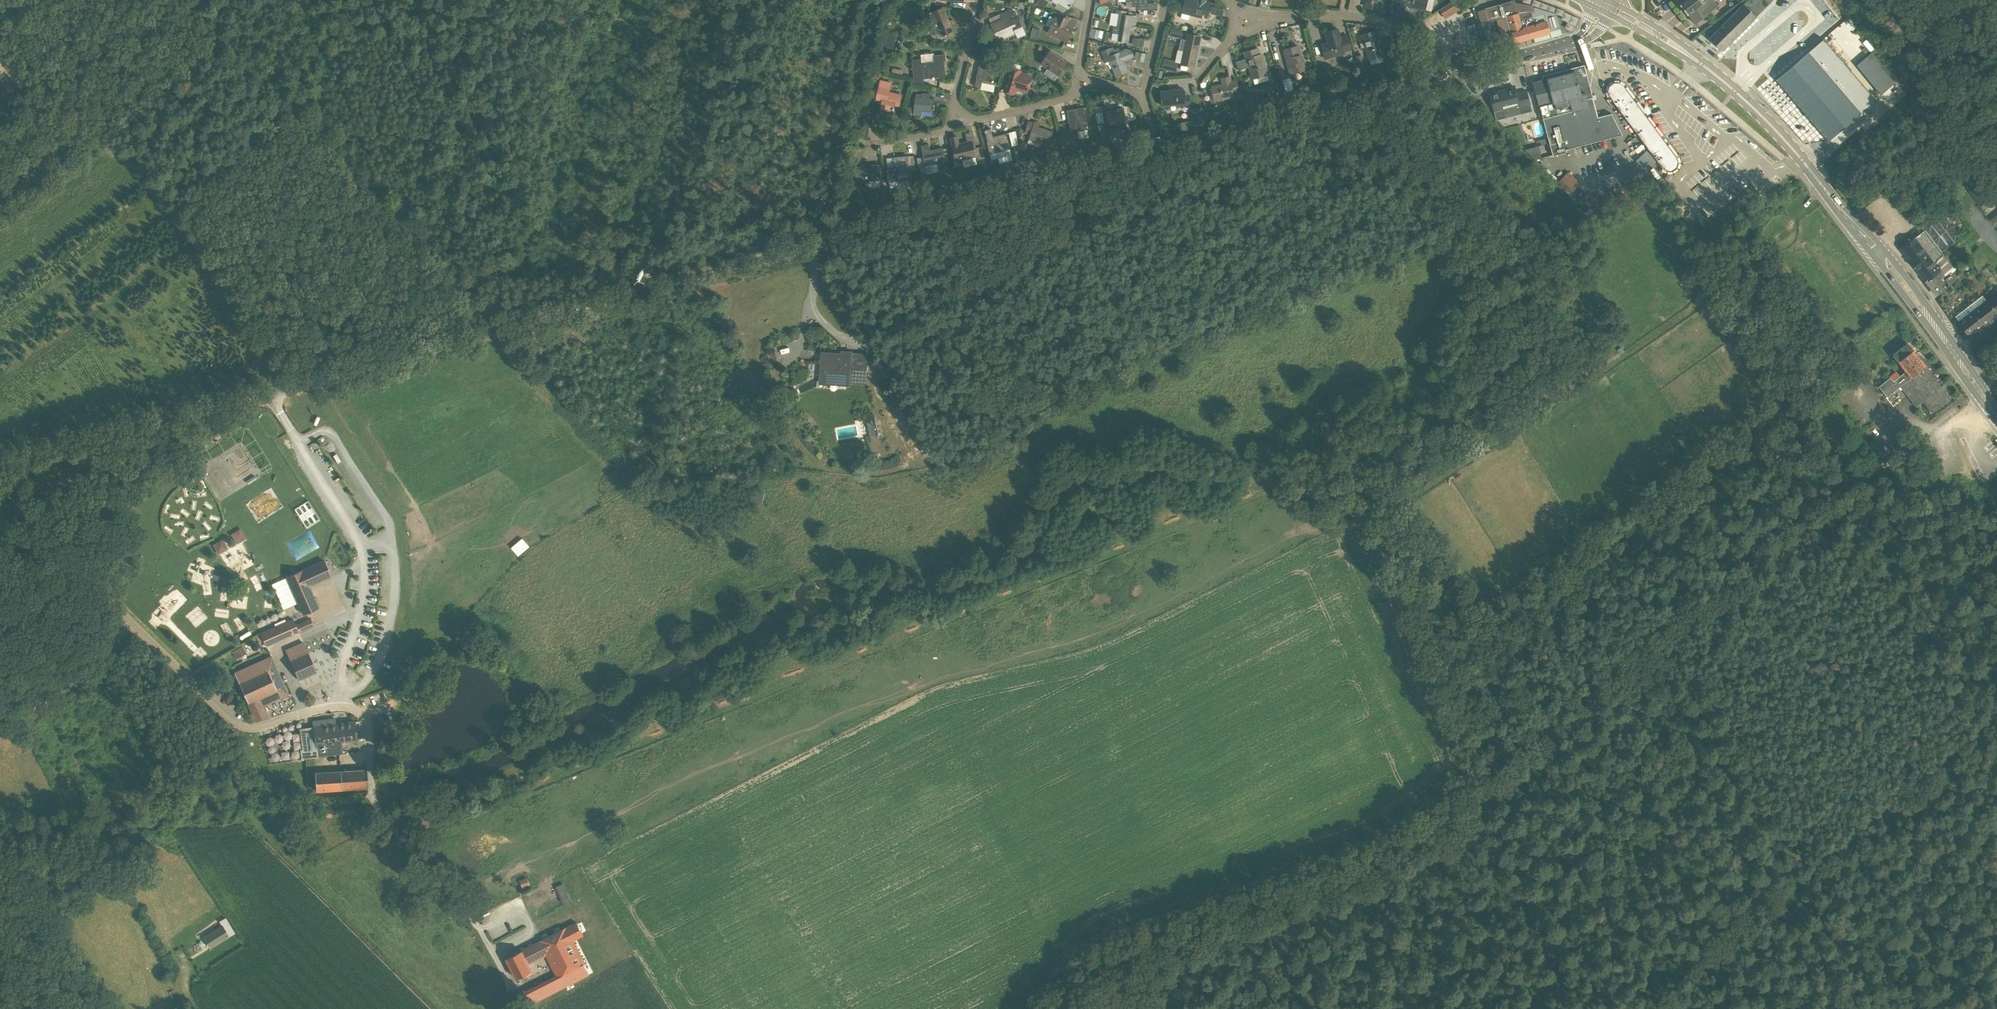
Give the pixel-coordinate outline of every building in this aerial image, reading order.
[(893,7),(899,9),(901,0),(900,0),(895,0),(893,7)] [(1068,9),(1074,0),(1058,0),(1057,1),(1068,9)] [(1126,2),(1131,2),(1131,6),(1137,6),(1137,9),(1147,9),(1147,4),(1147,0),(1126,0),(1126,2)] [(1182,12),(1201,17),(1202,14),(1208,15),(1211,4),(1205,3),(1206,0),(1185,0),(1182,12)] [(1375,2),(1374,8),(1382,10),(1384,0),(1366,0),(1375,2)] [(1400,9),(1408,11),(1409,6),(1426,11),(1428,0),(1402,0),(1400,9)] [(1440,11),(1445,19),(1466,6),(1465,3),(1463,0),(1458,0),(1440,11)] [(1485,8),(1488,20),(1504,16),(1507,16),(1515,42),(1550,32),(1544,13),(1533,17),(1532,13),(1535,12),(1534,6),(1516,2),(1515,0),(1485,8)] [(1680,3),(1679,4),(1683,9),(1695,0),(1678,0),(1680,3)] [(1683,9),(1687,14),(1688,14),(1695,23),(1717,7),(1712,0),(1695,0),(1683,9)] [(1773,0),(1747,0),(1709,38),(1722,50),(1770,3),(1773,0)] [(1222,16),(1224,8),(1213,6),(1211,13),(1222,16)] [(942,7),(929,12),(935,27),(939,25),(943,35),(957,29),(953,19),(948,21),(942,7)] [(1131,23),(1136,24),(1137,16),(1125,14),(1125,11),(1117,9),(1116,13),(1120,13),(1117,25),(1114,25),(1113,32),(1120,33),(1119,40),(1128,42),(1129,34),(1127,34),(1128,28),(1130,28),(1131,23)] [(1019,18),(1016,19),(1015,18),(1018,16),(1016,11),(1011,13),(1010,10),(1001,14),(1003,19),(992,24),(994,30),(998,28),(1003,37),(1016,31),(1023,27),(1019,18)] [(1824,40),(1815,46),(1788,14),(1773,27),(1792,50),(1765,74),(1777,87),(1782,84),(1830,139),(1876,100),(1824,40)] [(1067,23),(1069,19),(1059,15),(1057,18),(1056,17),(1049,32),(1067,40),(1074,26),(1067,23)] [(1040,29),(1033,27),(1030,37),(1037,39),(1040,29)] [(1183,30),(1171,28),(1169,35),(1181,38),(1183,30)] [(1340,37),(1337,28),(1326,31),(1329,42),(1321,44),(1325,58),(1344,53),(1344,51),(1351,49),(1348,35),(1340,37)] [(1109,32),(1096,29),(1094,38),(1107,41),(1109,32)] [(1379,36),(1376,37),(1375,31),(1358,35),(1362,50),(1367,48),(1370,59),(1384,55),(1379,36)] [(1201,36),(1188,33),(1181,63),(1195,66),(1201,36)] [(1133,38),(1133,45),(1144,46),(1144,38),(1133,38)] [(1305,64),(1302,56),(1300,56),(1298,45),(1283,49),(1288,68),(1290,74),(1306,70),(1305,64)] [(1101,51),(1105,62),(1110,60),(1116,76),(1128,71),(1122,56),(1133,52),(1132,49),(1126,48),(1114,54),(1111,47),(1101,51)] [(1262,54),(1259,55),(1257,48),(1244,52),(1248,66),(1249,66),(1253,77),(1267,73),(1262,54)] [(1067,62),(1050,50),(1046,57),(1043,61),(1041,63),(1048,68),(1044,73),(1055,80),(1058,75),(1067,62)] [(1145,62),(1147,53),(1137,51),(1134,59),(1145,62)] [(1871,51),(1856,64),(1881,94),(1896,82),(1871,51)] [(1363,53),(1355,56),(1359,70),(1367,67),(1363,53)] [(934,61),(922,63),(922,59),(913,60),(915,83),(925,85),(924,78),(931,78),(946,76),(944,60),(946,60),(945,54),(933,55),(934,61)] [(1351,57),(1347,62),(1352,67),(1356,63),(1351,57)] [(1178,62),(1164,58),(1161,69),(1176,72),(1178,62)] [(995,70),(979,65),(975,85),(981,86),(982,82),(992,84),(995,70)] [(1020,70),(1011,68),(1006,85),(1028,91),(1032,77),(1019,73),(1020,70)] [(1581,77),(1579,70),(1533,82),(1540,109),(1541,109),(1553,155),(1566,152),(1566,149),(1622,134),(1612,114),(1597,118),(1594,105),(1589,106),(1585,93),(1588,92),(1584,76),(1581,77)] [(1312,73),(1306,79),(1311,84),(1317,78),(1312,73)] [(1238,81),(1231,82),(1230,76),(1222,78),(1223,84),(1212,86),(1214,100),(1234,96),(1233,93),(1240,92),(1238,81)] [(902,95),(889,92),(891,83),(882,80),(880,86),(876,99),(882,100),(880,109),(893,112),(895,105),(899,106),(902,95)] [(1614,83),(1610,86),(1608,91),(1610,96),(1645,144),(1663,168),(1667,171),(1673,171),(1677,168),(1679,163),(1677,157),(1624,86),(1620,83),(1614,83)] [(1502,107),(1503,111),(1505,118),(1521,114),(1520,107),(1530,105),(1527,91),(1516,94),(1515,87),(1506,89),(1506,91),(1491,95),(1494,109),(1502,107)] [(1184,89),(1161,91),(1162,105),(1176,104),(1176,107),(1191,106),(1190,94),(1184,94),(1184,89)] [(1283,92),(1285,101),(1296,98),(1294,90),(1283,92)] [(935,98),(930,98),(931,93),(923,93),(923,94),(917,93),(916,96),(914,114),(921,114),(921,110),(934,111),(935,98)] [(1286,105),(1284,97),(1277,99),(1279,106),(1286,105)] [(1085,107),(1074,109),(1067,110),(1072,136),(1080,135),(1079,130),(1089,128),(1085,107)] [(1233,109),(1236,117),(1245,115),(1243,107),(1233,109)] [(1124,108),(1111,110),(1111,111),(1107,112),(1110,130),(1116,129),(1115,124),(1126,123),(1124,108)] [(1053,133),(1045,130),(1038,128),(1040,123),(1035,121),(1030,138),(1041,141),(1039,147),(1048,149),(1049,144),(1050,144),(1053,133)] [(1009,148),(1006,133),(993,136),(991,128),(985,129),(992,159),(998,157),(1000,163),(1012,160),(1009,148)] [(1015,131),(1008,133),(1012,146),(1018,145),(1015,131)] [(972,141),(964,143),(959,144),(957,136),(951,137),(955,157),(962,156),(962,159),(976,156),(972,141)] [(1575,150),(1580,170),(1620,160),(1615,140),(1575,150)] [(943,148),(930,150),(929,143),(921,145),(924,160),(925,165),(946,161),(945,157),(943,148)] [(1530,160),(1542,156),(1539,144),(1526,149),(1530,160)] [(1070,146),(1066,154),(1072,157),(1076,149),(1070,146)] [(907,156),(894,157),(895,167),(887,168),(888,180),(898,179),(909,178),(909,171),(907,156)] [(879,164),(864,165),(864,167),(856,168),(857,171),(854,172),(855,184),(857,187),(870,186),(869,180),(881,179),(879,164)] [(999,169),(994,173),(998,180),(1004,176),(999,169)] [(1568,171),(1558,181),(1570,193),(1580,183),(1568,171)] [(1954,175),(1948,179),(1954,188),(1960,184),(1954,175)] [(1954,188),(1948,179),(1943,182),(1949,191),(1954,188)] [(970,181),(960,184),(961,191),(971,188),(970,181)] [(1988,201),(1976,185),(1969,190),(1981,206),(1988,201)] [(1988,216),(1994,222),(1996,220),(1996,209),(1988,216)] [(1924,230),(1914,237),(1932,261),(1942,253),(1924,230)] [(1932,261),(1914,237),(1901,248),(1929,285),(1932,283),(1939,293),(1946,287),(1940,279),(1942,278),(1941,276),(1942,275),(1939,272),(1940,271),(1932,261)] [(1966,249),(1957,256),(1961,261),(1970,254),(1966,249)] [(648,273),(654,271),(652,262),(646,263),(648,273)] [(1986,300),(1996,314),(1996,292),(1986,300)] [(1972,311),(1983,325),(1996,315),(1996,314),(1986,300),(1972,311)] [(1972,311),(1958,322),(1969,337),(1983,325),(1972,311)] [(1925,366),(1907,343),(1893,354),(1906,371),(1911,377),(1925,366)] [(540,344),(530,347),(532,355),(542,352),(540,344)] [(869,355),(841,353),(824,352),(824,361),(825,362),(824,379),(838,380),(838,385),(849,386),(850,375),(867,376),(869,355)] [(1933,376),(1925,366),(1911,377),(1901,386),(1916,406),(1923,400),(1932,412),(1950,398),(1944,391),(1946,389),(1943,386),(1942,387),(1936,379),(1937,378),(1935,374),(1933,376)] [(1899,376),(1896,372),(1884,382),(1893,392),(1901,386),(1911,377),(1906,371),(1899,376)] [(1893,392),(1884,382),(1879,386),(1887,397),(1893,392)] [(875,414),(866,416),(870,437),(879,436),(875,414)] [(766,491),(755,488),(752,503),(762,506),(766,491)] [(237,543),(248,538),(243,528),(232,533),(237,543)] [(218,554),(229,549),(224,538),(213,543),(218,554)] [(331,576),(324,560),(291,575),(303,600),(298,602),(304,614),(319,607),(309,586),(331,576)] [(311,618),(295,624),(293,618),(261,633),(266,645),(298,631),(314,624),(311,618)] [(330,633),(315,641),(318,648),(334,640),(330,633)] [(303,642),(286,649),(299,679),(316,671),(303,642)] [(244,646),(233,650),(236,658),(247,653),(244,646)] [(285,686),(285,685),(271,656),(234,672),(256,721),(268,716),(259,697),(285,686)] [(315,726),(314,726),(314,728),(301,730),(304,751),(302,751),(303,760),(343,755),(343,752),(342,741),(357,739),(355,721),(335,724),(335,719),(335,718),(315,721),(315,726)] [(315,772),(316,790),(369,787),(368,769),(315,772)] [(317,828),(300,814),(294,821),(311,835),(317,828)] [(520,879),(521,886),(529,884),(527,878),(520,879)] [(228,922),(222,926),(229,936),(235,933),(228,922)] [(577,923),(566,929),(571,940),(583,934),(577,923)] [(222,926),(203,937),(208,946),(210,944),(211,947),(229,936),(222,926)] [(566,929),(542,941),(547,952),(558,973),(560,977),(584,964),(571,940),(566,929)] [(542,941),(522,951),(528,962),(547,952),(542,941)] [(528,962),(522,951),(508,958),(517,977),(532,970),(528,962)] [(558,973),(525,991),(531,1003),(589,973),(584,964),(560,977),(558,973)]
